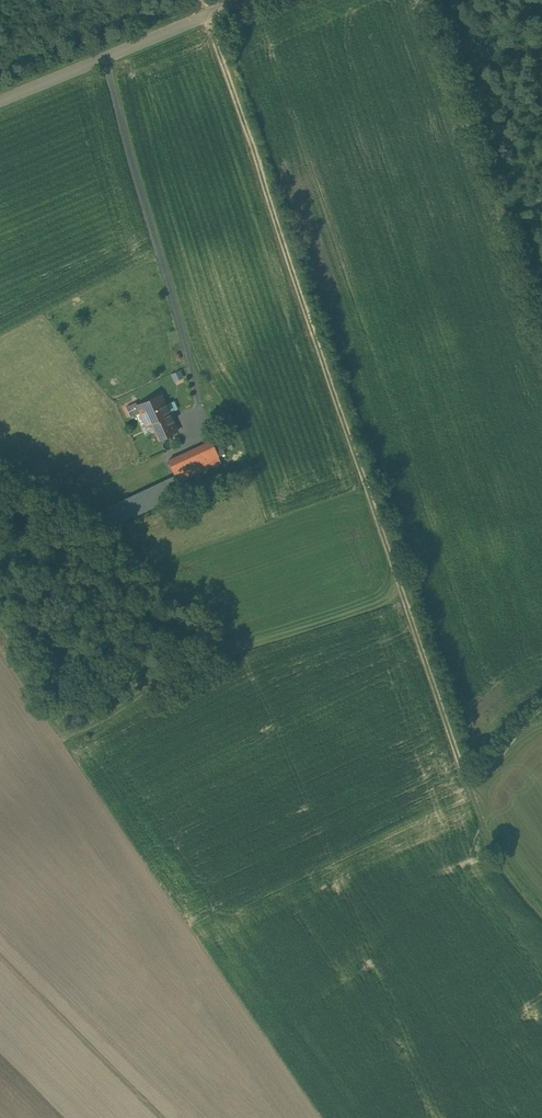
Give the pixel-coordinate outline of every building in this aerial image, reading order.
[(177,431),(161,394),(137,405),(141,412),(146,425),(151,422),(159,439),(177,431)] [(130,416),(141,412),(137,405),(136,402),(126,406),(130,416)] [(217,437),(215,438),(211,440),(218,456),(224,453),(217,437)] [(211,440),(168,460),(175,475),(218,456),(211,440)] [(221,462),(218,456),(175,475),(178,482),(221,462)] [(166,484),(107,511),(113,523),(171,495),(166,484)]
